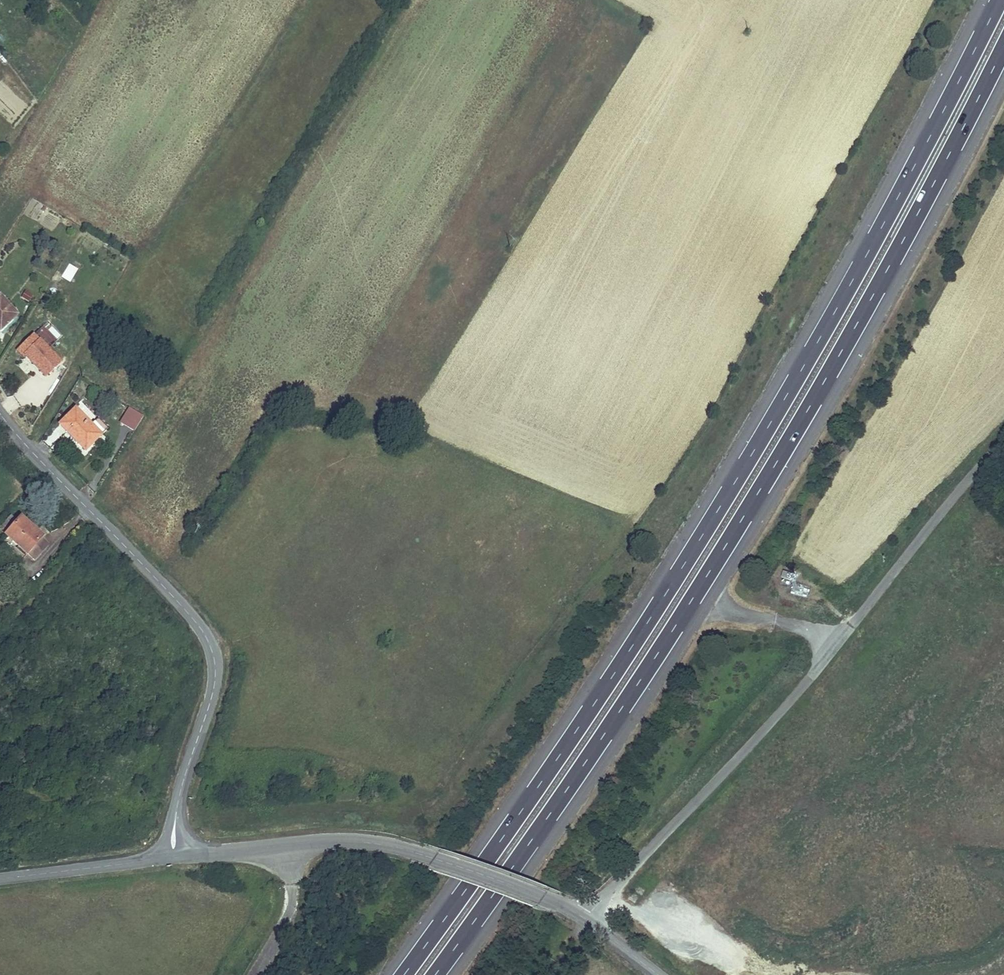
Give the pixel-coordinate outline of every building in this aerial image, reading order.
[(29,303),(33,295),(25,290),(20,298),(29,303)] [(0,311),(0,337),(5,343),(19,331),(0,311)] [(32,352),(19,364),(25,371),(28,368),(47,389),(61,376),(42,355),(38,359),(32,352)] [(68,422),(55,444),(87,463),(101,441),(68,422)] [(146,430),(131,422),(124,435),(138,444),(146,430)] [(19,540),(47,565),(62,549),(36,523),(32,527),(27,523),(18,532),(23,536),(19,540)] [(797,577),(784,573),(782,580),(795,584),(797,577)]
